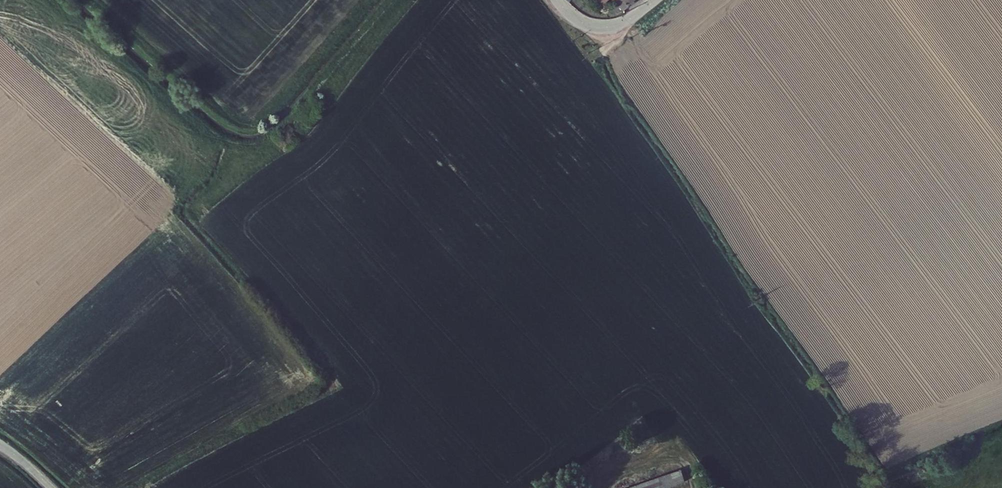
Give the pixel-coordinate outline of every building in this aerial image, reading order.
[(631,0),(611,0),(619,10),(631,0)] [(649,487),(681,487),(685,487),(692,484),(687,472),(651,486),(649,487)]
